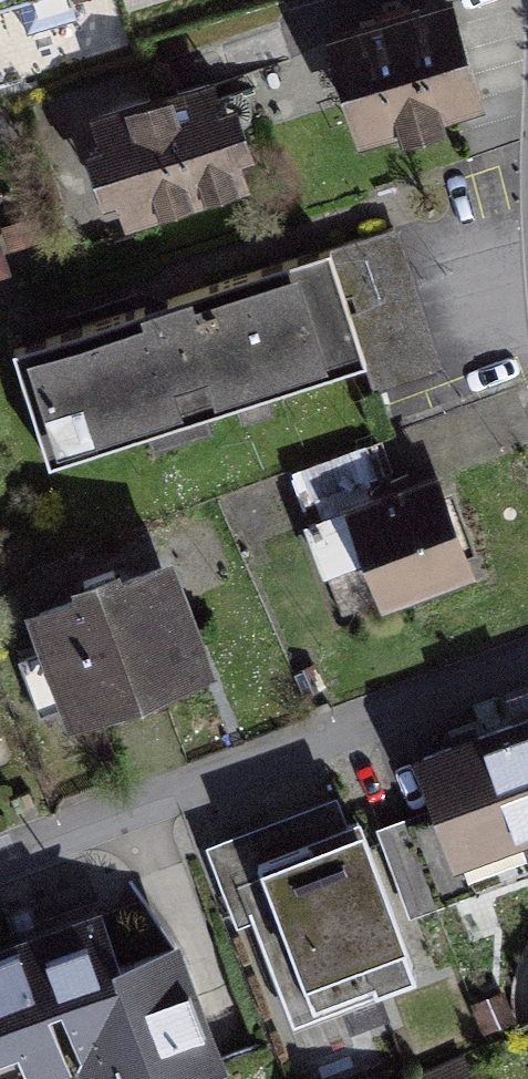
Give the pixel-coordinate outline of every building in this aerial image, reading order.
[(486,88),(460,0),(428,0),(332,29),(361,126),(486,88)] [(115,215),(245,173),(213,75),(83,116),(115,215)] [(50,465),(368,359),(330,245),(12,350),(50,465)] [(352,497),(385,584),(465,554),(432,467),(352,497)] [(214,655),(171,542),(30,595),(73,708),(214,655)] [(424,751),(464,864),(527,841),(527,715),(424,751)] [(360,811),(347,816),(337,791),(209,840),(238,918),(253,912),(294,1020),(421,972),(360,811)] [(0,948),(0,1078),(14,1078),(86,1051),(97,1078),(162,1078),(224,1055),(173,925),(111,949),(96,911),(0,948)]
